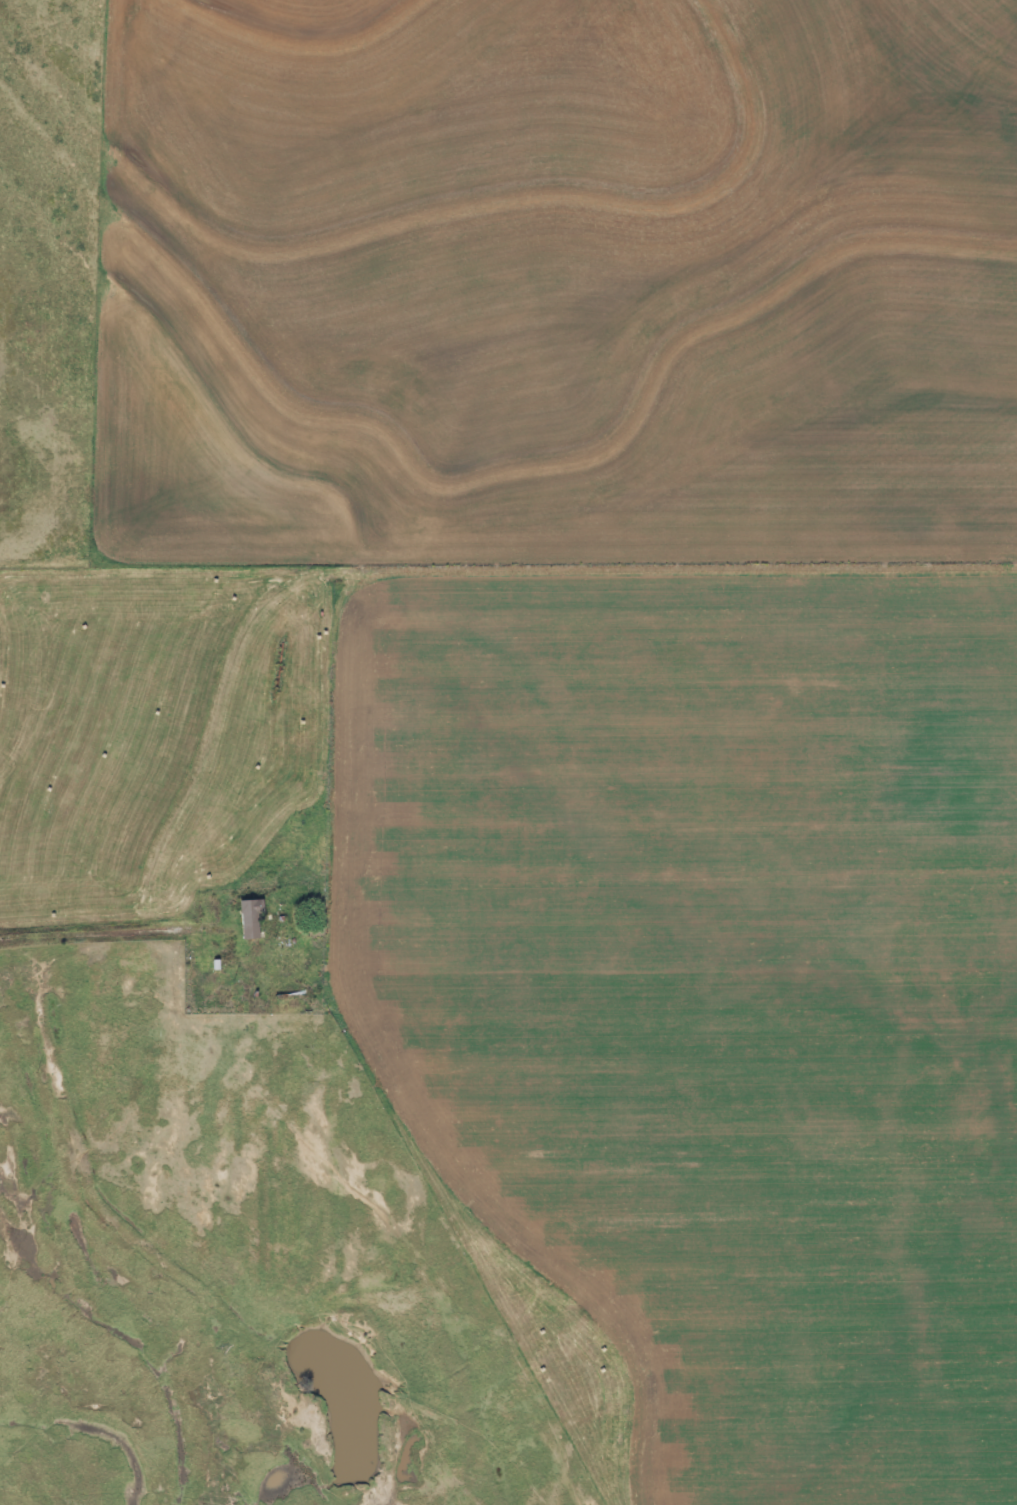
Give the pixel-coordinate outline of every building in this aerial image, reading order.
[(241,940),(259,940),(258,914),(263,914),(263,901),(240,902),(241,940)]
